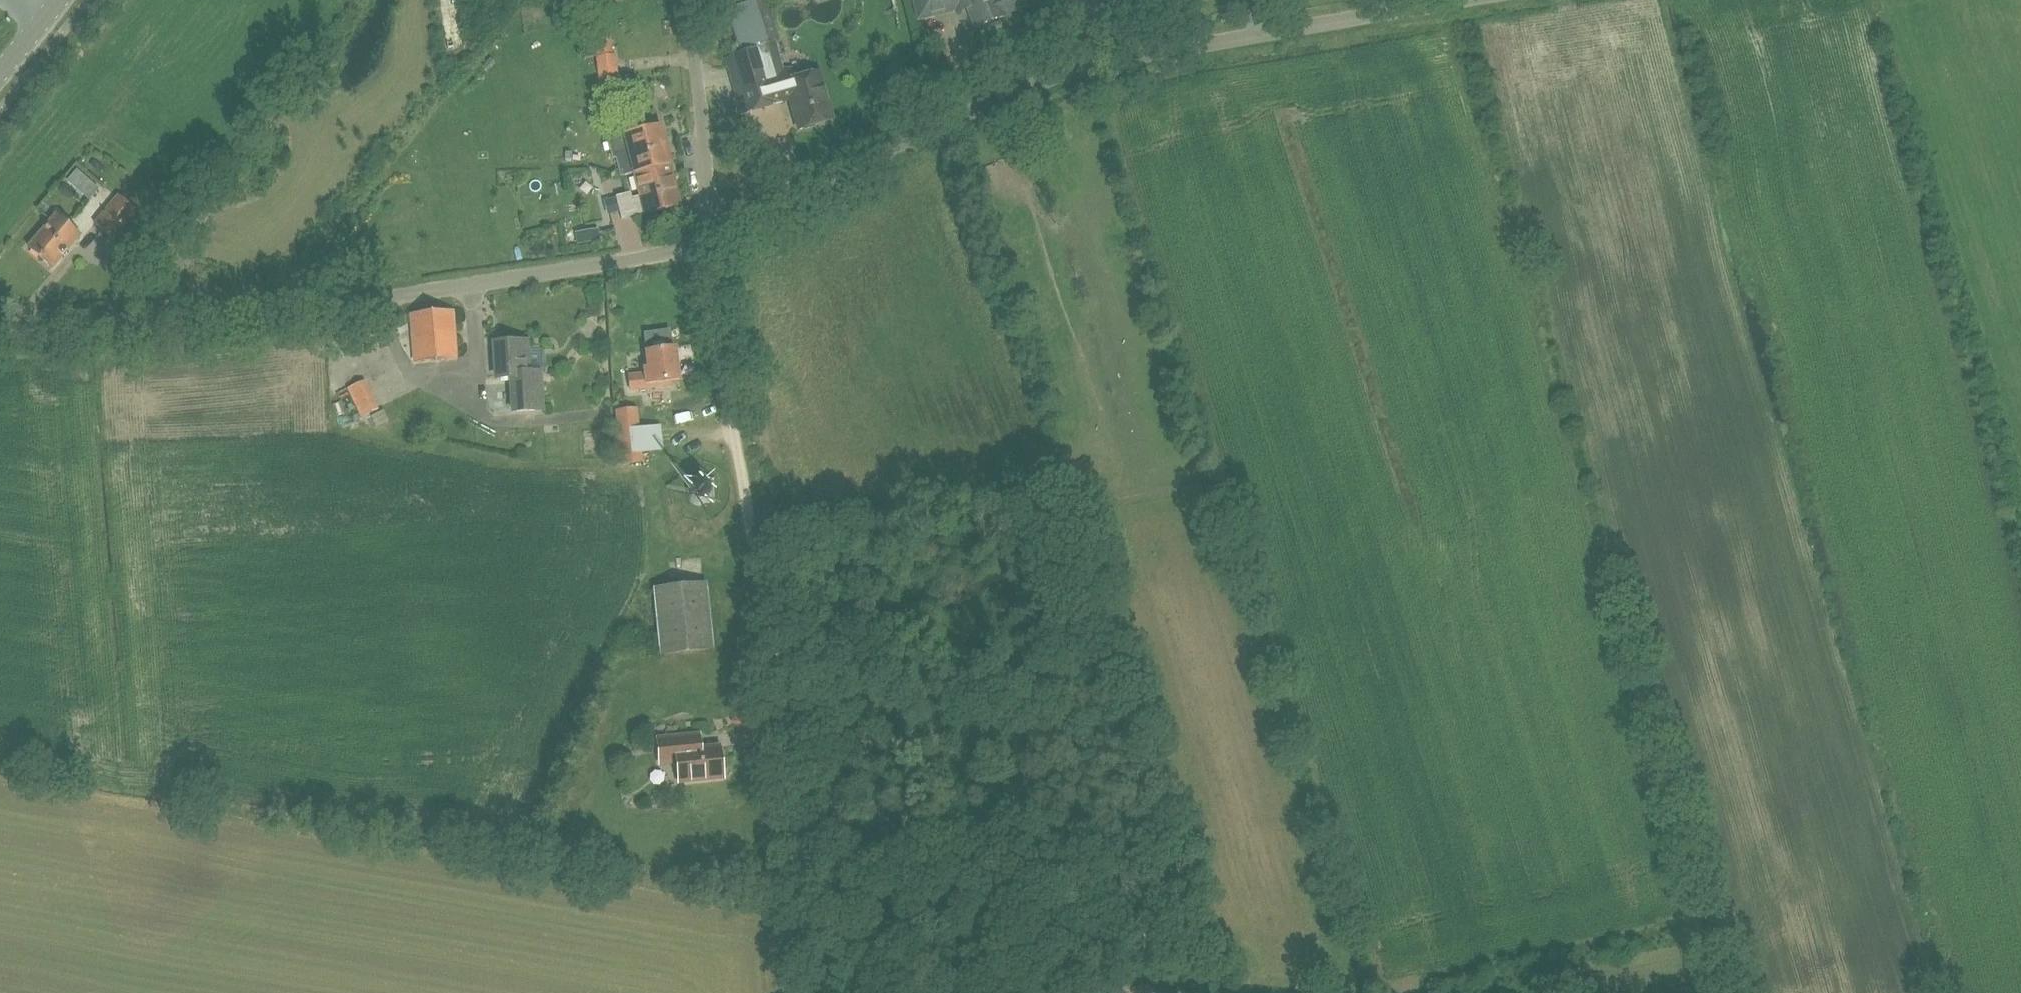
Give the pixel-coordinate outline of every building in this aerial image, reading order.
[(618,0),(593,0),(596,8),(618,0)] [(915,20),(956,10),(957,12),(962,10),(961,8),(968,5),(976,26),(1004,15),(1004,14),(1024,5),(1022,0),(911,0),(915,20)] [(818,73),(801,77),(799,71),(792,68),(786,68),(783,68),(775,39),(779,38),(770,10),(732,23),(740,49),(726,53),(742,111),(791,98),(795,114),(794,117),(796,123),(798,125),(799,127),(801,127),(804,127),(812,125),(815,123),(831,118),(818,73)] [(725,45),(731,44),(729,34),(723,35),(725,45)] [(594,39),(597,77),(601,106),(622,103),(618,74),(616,54),(613,55),(611,38),(594,39)] [(635,173),(669,165),(670,164),(661,125),(626,134),(611,137),(608,143),(612,159),(616,158),(621,176),(635,173)] [(679,205),(669,165),(635,173),(641,196),(632,198),(631,192),(616,195),(621,218),(645,212),(645,213),(679,205)] [(594,174),(575,178),(579,195),(598,191),(594,174)] [(142,263),(167,232),(117,192),(92,223),(142,263)] [(72,195),(65,206),(75,213),(82,202),(72,195)] [(51,267),(79,234),(56,214),(28,246),(51,267)] [(414,361),(455,358),(453,310),(411,313),(414,361)] [(660,385),(660,381),(679,379),(675,346),(669,347),(668,332),(646,335),(648,349),(646,350),(648,366),(644,366),(645,372),(628,374),(630,389),(660,385)] [(508,339),(508,341),(494,342),(496,377),(511,376),(529,375),(528,371),(527,340),(517,340),(516,339),(508,339)] [(529,375),(511,376),(513,410),(542,409),(540,370),(528,371),(529,375)] [(370,380),(351,389),(364,419),(383,410),(370,380)] [(621,455),(642,452),(639,427),(617,430),(621,455)] [(695,505),(700,506),(704,505),(709,502),(712,499),(713,494),(713,489),(712,484),(709,481),(704,478),(700,477),(695,478),(690,481),(687,484),(686,489),(686,494),(687,499),(690,502),(695,505)] [(664,652),(709,647),(703,584),(657,588),(664,652)] [(701,748),(700,734),(657,738),(660,762),(677,760),(679,781),(723,776),(720,746),(701,748)]
